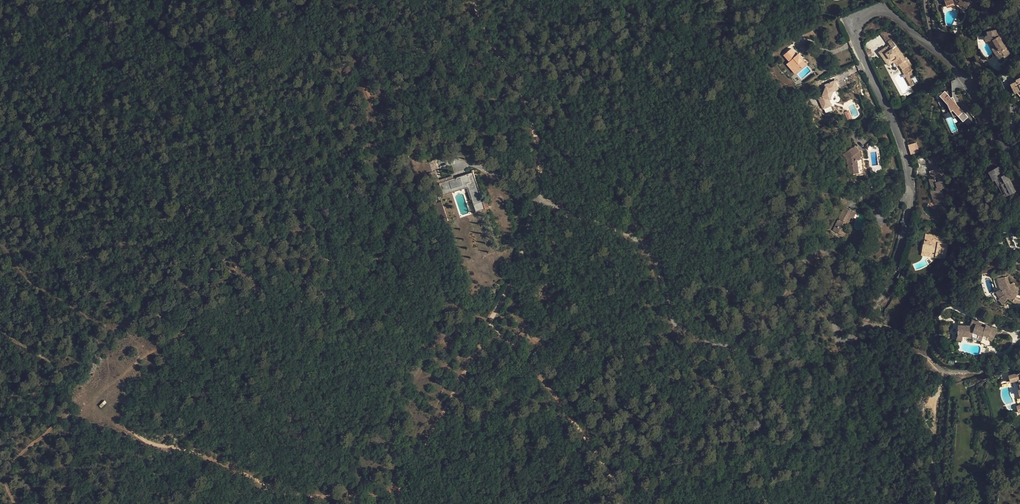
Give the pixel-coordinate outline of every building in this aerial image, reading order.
[(961,6),(962,5),(965,8),(972,2),(970,0),(956,0),(961,6)] [(996,30),(987,31),(987,35),(986,36),(985,36),(985,37),(985,38),(985,39),(986,40),(987,41),(993,40),(997,46),(998,49),(994,52),(1000,59),(1004,55),(1006,54),(1007,55),(1010,53),(1004,45),(999,36),(997,37),(996,30)] [(892,38),(894,37),(891,33),(889,32),(887,33),(885,31),(881,34),(887,42),(888,42),(890,46),(888,48),(887,46),(879,52),(888,65),(892,62),(896,67),(899,65),(902,70),(903,69),(906,75),(908,73),(910,71),(914,69),(906,57),(905,58),(891,39),(892,38)] [(789,61),(798,71),(806,64),(803,59),(803,58),(803,57),(799,53),(796,55),(791,48),(785,53),(788,56),(786,58),(789,61)] [(798,71),(789,61),(787,64),(795,73),(798,71)] [(906,75),(905,75),(911,87),(914,85),(909,75),(908,73),(906,75)] [(1010,84),(1015,93),(1019,91),(1019,77),(1016,79),(1017,81),(1010,84)] [(835,80),(825,84),(826,86),(824,90),(822,96),(821,99),(823,103),(821,104),(823,109),(831,105),(828,99),(828,98),(830,94),(832,94),(833,91),(839,88),(835,80)] [(938,96),(955,116),(957,115),(962,122),(968,118),(945,91),(938,96)] [(907,144),(910,154),(919,152),(917,142),(907,144)] [(855,145),(844,153),(848,159),(851,157),(853,174),(859,173),(859,174),(864,174),(862,159),(861,159),(860,150),(855,145)] [(476,212),(489,207),(487,200),(483,201),(474,171),(466,174),(465,176),(461,178),(460,176),(454,178),(453,176),(439,180),(437,181),(436,176),(437,176),(436,170),(438,170),(435,160),(425,163),(432,184),(438,182),(441,188),(442,192),(467,183),(468,187),(476,212)] [(1001,170),(999,166),(989,171),(993,180),(995,179),(1003,175),(1001,170)] [(1016,191),(1007,173),(1003,175),(995,179),(1004,197),(1016,191)] [(439,192),(440,196),(468,187),(467,183),(442,192),(439,192)] [(849,193),(843,190),(841,200),(842,201),(846,202),(849,193)] [(443,222),(448,221),(442,201),(436,203),(443,222)] [(844,208),(843,208),(832,230),(843,236),(846,230),(845,229),(844,228),(849,217),(851,217),(853,218),(856,212),(849,208),(848,210),(844,208)] [(926,231),(924,240),(924,244),(923,244),(922,251),(936,253),(935,257),(941,258),(941,256),(946,256),(948,244),(943,244),(944,240),(944,238),(941,238),(941,234),(938,233),(938,232),(926,231)] [(997,278),(998,282),(999,286),(1001,289),(1002,291),(1004,294),(1000,298),(998,299),(1003,304),(1009,299),(1013,302),(1017,304),(1019,305),(1019,299),(1019,298),(1016,297),(1019,290),(1018,289),(1016,286),(1014,285),(1014,284),(1013,283),(1013,282),(1010,284),(1009,282),(1008,280),(1008,279),(1007,276),(1006,276),(997,278)] [(996,292),(1000,298),(1004,294),(1002,291),(1001,289),(996,292)] [(958,325),(957,336),(963,336),(973,336),(982,340),(983,337),(993,341),(997,329),(985,325),(984,327),(978,325),(979,322),(972,320),(970,326),(958,325)] [(1009,375),(1011,382),(1019,380),(1019,372),(1009,375)]
